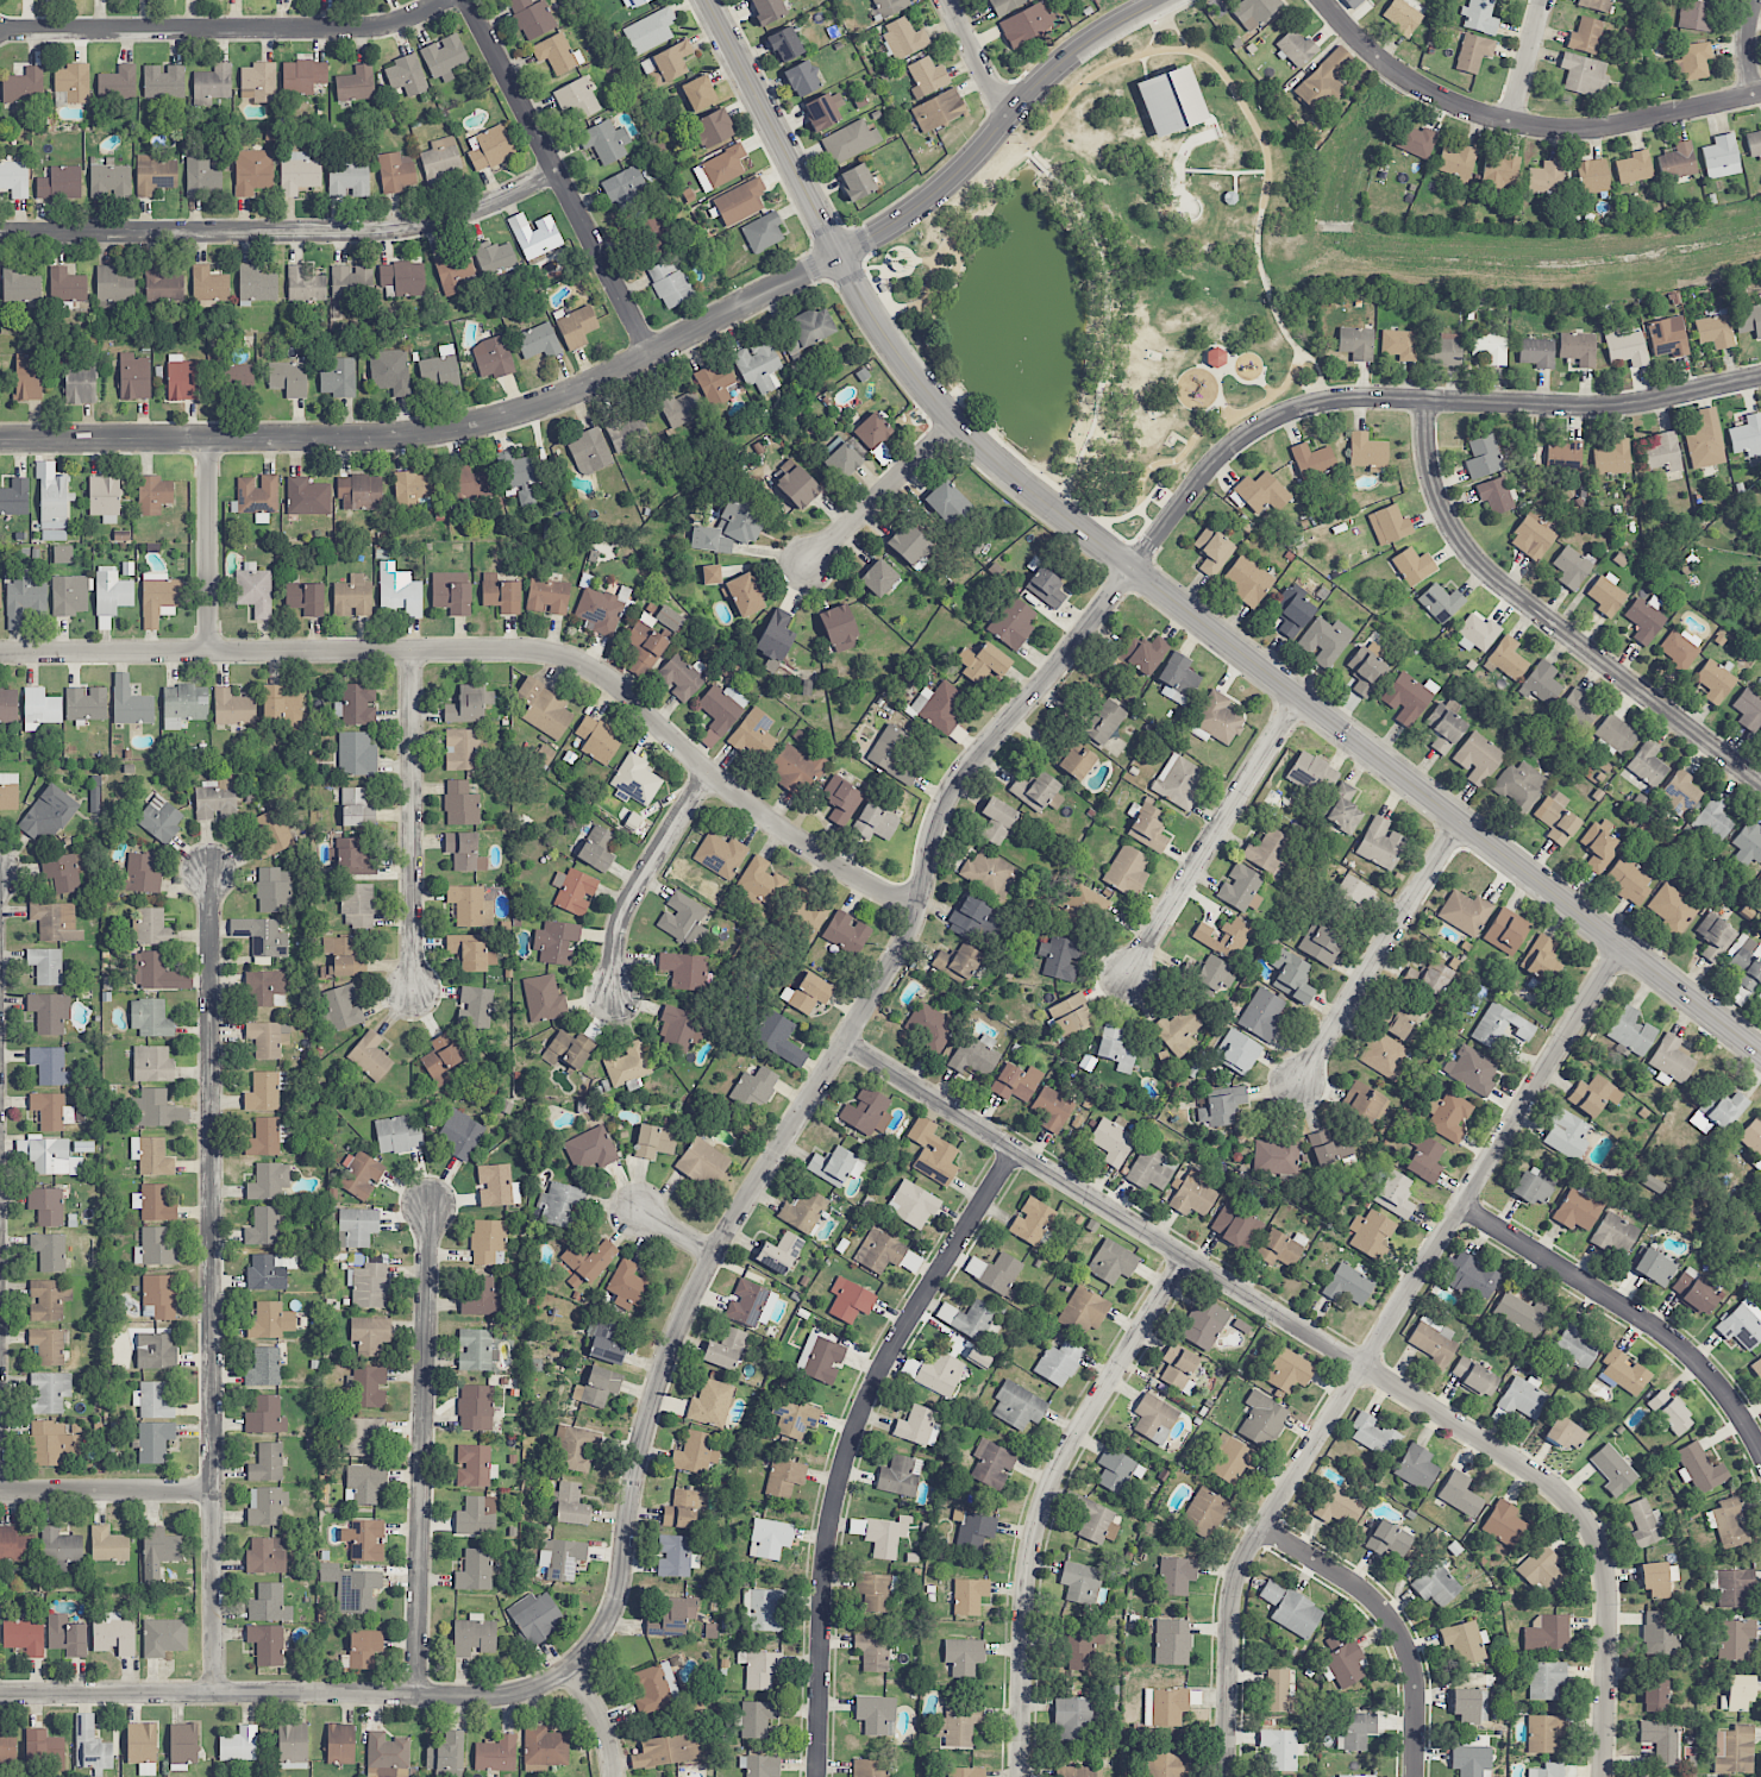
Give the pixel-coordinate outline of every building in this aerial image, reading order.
[(525,42),(557,29),(545,0),(544,0),(533,4),(531,0),(510,0),(508,1),(525,42)] [(787,15),(780,0),(749,0),(762,26),(787,15)] [(882,20),(911,6),(908,0),(872,0),(882,20)] [(996,16),(1024,4),(1022,0),(989,0),(996,16)] [(1250,33),(1283,4),(1280,0),(1243,0),(1230,11),(1250,33)] [(1352,10),(1364,0),(1344,0),(1352,10)] [(1423,16),(1400,0),(1393,0),(1380,18),(1408,38),(1423,16)] [(1494,0),(1467,0),(1463,16),(1465,16),(1462,28),(1495,35),(1499,19),(1491,17),(1494,0)] [(1576,5),(1608,14),(1612,0),(1578,0),(1576,5)] [(1709,31),(1712,2),(1696,0),(1681,0),(1678,28),(1709,31)] [(1009,48),(1053,28),(1041,2),(997,22),(1009,48)] [(676,21),(670,7),(622,28),(634,56),(673,38),(668,25),(676,21)] [(923,28),(914,33),(905,16),(881,27),(896,61),(931,45),(923,28)] [(1566,48),(1596,55),(1604,22),(1580,16),(1576,33),(1570,31),(1566,48)] [(765,38),(779,65),(803,52),(790,25),(765,38)] [(1294,26),(1273,46),(1284,59),(1286,57),(1298,69),(1317,52),(1294,26)] [(432,80),(441,76),(444,83),(453,79),(449,70),(469,61),(456,33),(437,41),(438,42),(419,50),(432,80)] [(537,64),(548,59),(554,75),(584,64),(579,50),(571,53),(563,33),(530,46),(537,64)] [(1492,59),(1495,40),(1463,34),(1456,70),(1478,74),(1481,57),(1492,59)] [(681,59),(693,53),(687,39),(640,61),(653,89),(687,73),(681,59)] [(1682,80),(1707,78),(1706,59),(1711,59),(1710,43),(1681,45),(1682,80)] [(1293,91),(1306,105),(1316,95),(1325,105),(1344,87),(1335,78),(1353,60),(1340,46),(1293,91)] [(1607,63),(1563,52),(1559,68),(1568,70),(1563,89),(1603,100),(1609,77),(1604,75),(1607,63)] [(393,60),(395,66),(384,69),(391,91),(403,87),(407,98),(428,91),(416,53),(393,60)] [(942,64),(934,67),(928,56),(907,66),(916,86),(911,89),(916,100),(951,83),(942,64)] [(797,99),(822,86),(808,59),(783,72),(797,99)] [(327,84),(327,61),(282,62),(282,96),(313,95),(313,84),(327,84)] [(253,103),(276,102),(275,62),(252,63),(252,68),(240,68),(241,99),(253,98),(253,103)] [(89,63),(66,64),(66,69),(54,69),(55,92),(67,92),(67,104),(89,103),(89,63)] [(230,98),(231,63),(214,63),(214,72),(194,72),(193,106),(212,106),(212,98),(230,98)] [(355,65),(356,74),(335,76),(337,102),(375,98),(372,63),(355,65)] [(98,74),(97,98),(136,98),(136,64),(118,64),(118,74),(98,74)] [(164,66),(164,65),(143,66),(144,99),(185,98),(184,65),(164,66)] [(1135,84),(1147,80),(1186,65),(1208,120),(1157,139),(1135,84)] [(43,66),(25,66),(25,76),(3,76),(2,101),(43,102),(43,66)] [(680,86),(693,113),(717,101),(704,74),(680,86)] [(555,91),(571,124),(601,110),(584,76),(555,91)] [(923,134),(967,112),(954,87),(910,108),(923,134)] [(844,106),(838,90),(803,104),(814,131),(841,121),(836,109),(844,106)] [(694,152),(734,135),(723,109),(683,126),(694,152)] [(592,146),(603,167),(627,155),(623,146),(631,142),(624,127),(615,131),(609,119),(576,135),(584,150),(592,146)] [(869,132),(862,119),(821,139),(834,165),(882,142),(876,128),(869,132)] [(516,155),(502,123),(467,139),(472,150),(467,153),(476,173),(516,155)] [(1438,134),(1422,127),(1420,132),(1404,124),(1394,146),(1426,161),(1438,134)] [(1760,155),(1760,131),(1745,134),(1750,158),(1760,155)] [(1740,173),(1734,133),(1713,136),(1714,145),(1702,147),(1707,179),(1740,173)] [(430,141),(432,150),(420,152),(426,179),(462,172),(455,136),(430,141)] [(1660,155),(1663,179),(1696,175),(1691,140),(1674,142),(1676,153),(1660,155)] [(692,167),(704,193),(744,174),(738,160),(746,156),(741,144),(692,167)] [(1477,148),(1457,144),(1456,149),(1442,146),(1435,173),(1469,181),(1477,148)] [(1615,161),(1620,185),(1654,177),(1647,149),(1630,153),(1631,158),(1615,161)] [(273,150),(235,150),(236,197),(252,197),(252,189),(273,189),(273,150)] [(281,198),(298,198),(297,187),(321,187),(321,160),(306,160),(306,151),(281,152),(281,198)] [(377,155),(382,195),(407,191),(407,186),(416,185),(412,156),(401,157),(400,152),(377,155)] [(1485,156),(1481,185),(1515,191),(1520,157),(1502,154),(1501,159),(1485,156)] [(136,155),(137,197),(153,197),(153,188),(177,188),(177,161),(161,161),(161,155),(136,155)] [(209,157),(186,158),(187,196),(222,196),(221,170),(209,170),(209,157)] [(90,164),(90,198),(109,198),(109,197),(131,198),(131,166),(114,166),(114,158),(103,158),(103,165),(90,164)] [(1580,195),(1610,190),(1605,158),(1575,163),(1580,195)] [(1563,162),(1543,161),(1542,169),(1528,168),(1527,192),(1562,192),(1563,162)] [(11,189),(11,199),(28,199),(29,162),(0,162),(0,189),(11,189)] [(369,162),(328,163),(329,197),(349,197),(370,197),(369,162)] [(877,190),(863,163),(838,175),(851,202),(877,190)] [(602,181),(615,213),(640,202),(635,190),(645,186),(637,165),(602,181)] [(81,166),(51,166),(50,178),(36,178),(36,198),(81,199),(81,166)] [(765,210),(758,194),(765,191),(760,177),(712,197),(724,227),(765,210)] [(507,219),(525,261),(563,245),(550,215),(530,223),(525,211),(507,219)] [(753,254),(784,240),(777,226),(781,224),(775,211),(741,227),(753,254)] [(646,257),(669,252),(661,214),(638,219),(646,257)] [(486,279),(519,265),(508,241),(492,248),(489,240),(472,247),(486,279)] [(468,254),(456,257),(455,252),(433,259),(444,297),(465,291),(461,279),(475,275),(468,254)] [(646,269),(665,310),(695,296),(676,255),(646,269)] [(394,286),(395,296),(425,296),(424,262),(379,264),(380,287),(394,286)] [(239,265),(240,301),(277,300),(277,274),(261,274),(260,264),(239,265)] [(288,301),(326,301),(326,275),(307,275),(307,265),(288,265),(288,301)] [(41,276),(21,276),(21,267),(3,266),(3,302),(41,302),(41,276)] [(87,301),(86,275),(67,276),(67,266),(50,267),(51,301),(87,301)] [(97,306),(135,306),(135,275),(117,275),(117,266),(97,266),(97,306)] [(184,301),(183,275),(164,276),(164,266),(145,267),(146,302),(184,301)] [(372,266),(352,266),(331,266),(332,299),(373,298),(372,266)] [(192,300),(229,301),(230,275),(210,274),(210,267),(193,267),(192,300)] [(837,332),(822,304),(787,322),(798,343),(791,347),(795,354),(837,332)] [(1760,339),(1760,304),(1735,307),(1737,333),(1755,331),(1756,339),(1760,339)] [(599,328),(591,306),(555,318),(567,352),(588,345),(584,333),(599,328)] [(1714,350),(1734,347),(1728,314),(1694,320),(1698,344),(1712,341),(1714,350)] [(1689,355),(1680,315),(1647,323),(1655,357),(1671,353),(1672,358),(1689,355)] [(514,336),(525,360),(543,352),(547,360),(563,354),(549,321),(514,336)] [(1372,362),(1373,328),(1339,327),(1338,352),(1354,352),(1354,362),(1372,362)] [(1648,365),(1640,331),(1618,336),(1616,328),(1603,331),(1610,364),(1629,359),(1631,369),(1648,365)] [(1381,355),(1400,355),(1400,362),(1416,362),(1417,331),(1382,330),(1381,355)] [(1505,366),(1506,332),(1473,331),(1472,356),(1485,356),(1485,366),(1505,366)] [(1579,359),(1578,369),(1594,369),(1595,334),(1560,333),(1559,358),(1579,359)] [(1424,365),(1461,366),(1461,334),(1439,334),(1439,339),(1425,339),(1424,365)] [(494,378),(515,373),(505,335),(471,344),(480,378),(493,375),(494,378)] [(746,387),(755,383),(761,396),(781,387),(774,372),(782,368),(769,339),(748,348),(747,346),(731,353),(746,387)] [(1519,363),(1536,364),(1535,369),(1553,369),(1553,340),(1519,339),(1519,363)] [(419,359),(420,386),(458,384),(456,345),(439,345),(439,358),(419,359)] [(1225,366),(1225,350),(1207,349),(1206,366),(1225,366)] [(134,352),(119,353),(121,400),(151,399),(149,358),(134,358),(134,352)] [(42,401),(43,354),(16,354),(15,400),(42,401)] [(199,399),(198,362),(182,362),(182,354),(167,355),(168,379),(165,379),(166,400),(199,399)] [(332,370),(319,371),(320,393),(333,393),(333,398),(355,398),(354,358),(332,358),(332,370)] [(694,373),(709,409),(731,399),(728,392),(738,388),(725,359),(694,373)] [(95,362),(65,363),(66,404),(96,403),(95,362)] [(409,397),(408,362),(372,363),(372,389),(393,388),(393,397),(409,397)] [(306,398),(306,363),(269,363),(269,389),(285,389),(285,398),(306,398)] [(253,365),(225,366),(226,392),(254,391),(253,365)] [(705,412),(693,390),(674,400),(671,395),(657,402),(672,430),(705,412)] [(1690,468),(1724,464),(1717,407),(1696,409),(1699,430),(1685,432),(1690,468)] [(604,427),(616,453),(651,437),(638,411),(604,427)] [(852,432),(871,452),(893,431),(874,411),(852,432)] [(1760,455),(1760,419),(1760,413),(1744,416),(1745,423),(1727,426),(1732,454),(1746,451),(1748,458),(1760,455)] [(567,445),(582,477),(614,464),(597,426),(576,435),(578,440),(567,445)] [(1654,434),(1656,443),(1642,446),(1647,470),(1666,467),(1669,481),(1684,478),(1674,430),(1654,434)] [(1471,481),(1505,468),(1491,433),(1467,442),(1473,458),(1464,462),(1471,481)] [(822,452),(827,457),(842,443),(837,438),(822,452)] [(1595,450),(1595,474),(1629,474),(1629,438),(1612,438),(1613,449),(1595,450)] [(1546,471),(1581,473),(1583,441),(1564,440),(1564,446),(1547,446),(1546,471)] [(843,482),(864,460),(844,441),(824,463),(843,482)] [(1329,446),(1310,453),(1306,442),(1290,448),(1302,481),(1337,468),(1329,446)] [(503,491),(518,488),(521,507),(536,504),(532,485),(539,483),(533,456),(514,460),(512,450),(496,453),(503,491)] [(786,472),(774,483),(800,511),(822,491),(790,457),(781,467),(786,472)] [(471,473),(470,464),(452,466),(455,500),(491,497),(488,471),(471,473)] [(1277,512),(1292,496),(1265,470),(1254,482),(1246,476),(1227,496),(1241,508),(1245,503),(1256,513),(1267,502),(1277,512)] [(415,498),(431,497),(429,475),(417,476),(416,471),(394,472),(396,506),(415,505),(415,498)] [(278,475),(258,475),(258,478),(237,477),(237,513),(256,513),(256,523),(269,523),(269,513),(277,513),(278,475)] [(343,510),(382,509),(382,475),(337,476),(337,500),(342,500),(343,510)] [(161,476),(139,476),(138,516),(160,516),(161,504),(172,504),(173,481),(161,481),(161,476)] [(1475,486),(1481,503),(1487,500),(1492,516),(1516,507),(1505,476),(1475,486)] [(89,516),(102,516),(102,524),(118,524),(119,478),(90,477),(89,516)] [(331,483),(308,484),(308,477),(287,477),(288,516),(331,515),(331,483)] [(28,515),(29,478),(12,478),(12,489),(0,488),(0,515),(28,515)] [(923,500),(949,528),(972,506),(946,479),(923,500)] [(690,548),(731,554),(733,541),(757,545),(761,520),(760,519),(763,500),(727,494),(721,530),(693,525),(690,548)] [(1367,515),(1380,547),(1414,532),(1407,517),(1402,519),(1395,503),(1367,515)] [(1508,541),(1536,563),(1557,535),(1546,527),(1551,520),(1534,507),(1508,541)] [(935,547),(905,521),(885,545),(916,570),(935,547)] [(1236,547),(1207,525),(1191,546),(1206,557),(1198,568),(1212,579),(1236,547)] [(1563,572),(1557,581),(1574,592),(1593,564),(1565,545),(1552,564),(1563,572)] [(72,546),(53,546),(54,564),(72,563),(72,546)] [(1437,570),(1426,552),(1418,558),(1410,546),(1390,559),(1409,588),(1437,570)] [(1275,580),(1241,553),(1222,578),(1234,587),(1230,593),(1252,610),(1275,580)] [(900,577),(879,558),(859,580),(879,599),(900,577)] [(422,581),(410,581),(410,572),(395,572),(395,561),(379,562),(380,611),(405,611),(405,618),(422,618),(422,581)] [(236,605),(254,605),(255,620),(272,620),(270,570),(256,570),(256,562),(244,562),(244,570),(235,571),(236,605)] [(702,566),(703,585),(721,584),(720,565),(702,566)] [(1066,595),(1057,590),(1063,581),(1039,566),(1024,589),(1057,610),(1066,595)] [(1618,579),(1604,570),(1587,596),(1600,604),(1596,610),(1611,620),(1627,594),(1614,586),(1618,579)] [(117,616),(117,606),(133,607),(134,581),(118,580),(118,572),(96,571),(96,616),(117,616)] [(719,587),(726,602),(732,599),(741,619),(767,607),(751,572),(719,587)] [(520,614),(520,581),(497,582),(497,573),(482,573),(482,605),(500,605),(500,615),(520,614)] [(47,584),(32,584),(32,574),(13,574),(13,584),(7,584),(6,630),(23,631),(23,608),(33,608),(32,616),(47,616),(47,584)] [(142,630),(158,630),(159,615),(174,615),(174,607),(183,607),(183,580),(167,580),(167,574),(143,574),(142,630)] [(333,583),(333,616),(352,616),(371,616),(372,583),(364,583),(364,574),(350,574),(350,583),(333,583)] [(89,611),(88,576),(52,577),(53,617),(77,616),(77,611),(89,611)] [(526,611),(545,613),(567,616),(570,582),(530,578),(526,611)] [(1417,599),(1441,625),(1466,601),(1455,589),(1448,596),(1435,582),(1417,599)] [(324,584),(286,584),(286,608),(303,608),(303,617),(323,617),(324,584)] [(1278,629),(1291,640),(1316,609),(1287,586),(1271,606),(1287,618),(1278,629)] [(574,617),(587,621),(584,629),(612,638),(625,600),(584,587),(574,617)] [(1015,652),(1034,628),(1029,623),(1036,614),(1013,595),(986,629),(1015,652)] [(1663,603),(1653,595),(1647,603),(1637,596),(1623,615),(1639,628),(1632,638),(1645,648),(1667,619),(1657,611),(1663,603)] [(818,614),(834,655),(860,644),(844,604),(818,614)] [(675,632),(684,619),(664,605),(655,618),(675,632)] [(754,649),(769,657),(763,668),(775,674),(795,634),(785,629),(792,616),(775,607),(754,649)] [(624,648),(656,663),(667,639),(649,631),(655,618),(640,611),(624,648)] [(1489,618),(1485,623),(1473,614),(1453,639),(1469,652),(1474,645),(1484,653),(1503,629),(1489,618)] [(1296,645),(1312,656),(1310,659),(1328,671),(1355,633),(1336,620),(1331,626),(1317,616),(1296,645)] [(1702,646),(1675,625),(1656,650),(1683,671),(1702,646)] [(1519,643),(1505,634),(1486,661),(1516,682),(1529,663),(1513,652),(1519,643)] [(1119,656),(1148,677),(1171,646),(1156,635),(1147,647),(1133,636),(1119,656)] [(963,647),(955,659),(968,668),(964,674),(980,684),(988,672),(1000,680),(1013,661),(985,642),(976,656),(963,647)] [(1365,699),(1388,665),(1360,646),(1345,667),(1360,678),(1352,690),(1365,699)] [(1157,680),(1165,685),(1160,693),(1186,708),(1203,678),(1187,669),(1191,661),(1173,651),(1157,680)] [(706,680),(699,674),(705,667),(697,660),(691,666),(676,652),(654,676),(669,690),(668,690),(684,704),(706,680)] [(1558,669),(1538,658),(1520,691),(1550,707),(1562,685),(1552,680),(1558,669)] [(1694,678),(1709,690),(1704,698),(1717,707),(1738,679),(1723,668),(1723,669),(1709,658),(1694,678)] [(1438,687),(1427,679),(1423,685),(1401,671),(1381,701),(1397,712),(1393,719),(1409,730),(1438,687)] [(130,697),(130,672),(113,673),(114,724),(154,723),(154,696),(130,697)] [(521,719),(558,741),(574,715),(563,708),(568,701),(526,676),(514,696),(530,705),(521,719)] [(946,738),(960,721),(950,714),(965,697),(944,680),(933,693),(926,688),(910,708),(946,738)] [(484,722),(483,705),(494,705),(494,691),(485,692),(485,684),(458,685),(459,704),(444,704),(444,723),(484,722)] [(715,719),(708,727),(721,738),(751,703),(730,685),(724,693),(714,684),(697,704),(715,719)] [(301,726),(302,691),(283,691),(283,686),(264,685),(263,725),(301,726)] [(376,725),(375,704),(376,704),(375,685),(342,685),(343,725),(376,725)] [(164,730),(181,730),(181,720),(208,720),(208,686),(163,686),(164,730)] [(1557,709),(1584,730),(1602,707),(1574,686),(1557,709)] [(24,731),(39,731),(39,723),(62,723),(62,697),(45,697),(45,687),(24,687),(24,731)] [(256,697),(232,697),(232,688),(214,687),(214,724),(255,725),(256,697)] [(1754,734),(1760,724),(1760,698),(1745,687),(1731,707),(1742,714),(1737,722),(1754,734)] [(107,688),(86,688),(66,688),(66,719),(106,720),(107,688)] [(17,723),(18,689),(0,689),(0,723),(17,723)] [(1230,699),(1211,689),(1188,730),(1206,740),(1209,735),(1230,747),(1245,719),(1225,708),(1230,699)] [(1430,746),(1446,756),(1466,724),(1455,716),(1460,708),(1441,697),(1423,726),(1437,735),(1430,746)] [(1102,747),(1127,714),(1107,698),(1081,731),(1102,747)] [(778,741),(765,732),(774,720),(753,705),(729,740),(762,764),(778,741)] [(1622,759),(1639,733),(1608,713),(1593,734),(1602,740),(1600,744),(1622,759)] [(580,750),(607,767),(624,737),(586,714),(574,734),(586,741),(580,750)] [(867,761),(899,777),(897,780),(910,786),(916,774),(900,766),(915,738),(886,723),(867,761)] [(445,771),(474,771),(474,745),(483,745),(483,729),(446,729),(445,771)] [(1452,760),(1469,771),(1465,779),(1481,790),(1505,752),(1471,731),(1452,760)] [(376,745),(370,745),(370,732),(338,732),(339,776),(377,775),(376,745)] [(1626,768),(1655,789),(1670,768),(1654,757),(1660,749),(1646,740),(1626,768)] [(812,760),(786,742),(765,773),(800,797),(820,768),(822,769),(828,761),(817,753),(812,760)] [(1097,759),(1076,742),(1057,765),(1079,782),(1097,759)] [(533,761),(547,768),(555,751),(540,744),(533,761)] [(1300,750),(1286,776),(1326,798),(1341,771),(1300,750)] [(648,762),(630,751),(610,784),(618,789),(617,791),(646,809),(664,780),(644,768),(648,762)] [(1189,812),(1204,786),(1199,783),(1205,771),(1171,752),(1150,791),(1189,812)] [(1516,769),(1509,764),(1490,789),(1522,814),(1548,781),(1523,761),(1516,769)] [(1686,819),(1703,792),(1689,784),(1694,777),(1678,768),(1657,802),(1686,819)] [(1064,800),(1056,793),(1062,786),(1042,770),(1030,785),(1019,775),(1008,789),(1038,813),(1046,803),(1055,811),(1064,800)] [(0,774),(0,810),(18,810),(18,774),(0,774)] [(196,820),(216,819),(236,818),(234,776),(218,777),(219,787),(195,788),(196,820)] [(820,797),(835,805),(828,818),(844,828),(864,794),(833,776),(820,797)] [(445,781),(446,825),(480,825),(479,794),(468,794),(468,780),(445,781)] [(79,803),(49,782),(18,827),(36,840),(38,837),(50,845),(79,803)] [(1352,834),(1365,812),(1348,803),(1356,790),(1341,782),(1322,817),(1352,834)] [(367,788),(342,788),(342,826),(376,827),(376,805),(366,805),(367,788)] [(1581,822),(1563,809),(1570,801),(1553,788),(1533,815),(1551,829),(1546,836),(1562,848),(1581,822)] [(90,813),(99,813),(100,791),(91,791),(90,813)] [(1724,814),(1730,803),(1711,793),(1692,828),(1722,844),(1735,820),(1724,814)] [(184,816),(157,794),(135,821),(166,846),(181,828),(177,825),(184,816)] [(981,813),(990,818),(980,837),(999,847),(1018,811),(989,796),(981,813)] [(900,818),(865,802),(851,832),(870,841),(873,834),(889,841),(900,818)] [(1126,833),(1160,855),(1170,840),(1157,832),(1167,816),(1145,802),(1126,833)] [(295,845),(289,830),(291,829),(282,806),(248,820),(264,858),(295,845)] [(1393,871),(1407,839),(1388,830),(1392,822),(1374,814),(1356,854),(1393,871)] [(1733,859),(1746,868),(1752,859),(1759,864),(1760,861),(1760,835),(1758,834),(1760,830),(1760,828),(1749,819),(1733,844),(1740,849),(1733,859)] [(615,856),(606,851),(615,836),(596,824),(575,856),(603,874),(615,856)] [(1621,841),(1591,824),(1579,844),(1593,853),(1584,867),(1601,877),(1621,841)] [(1240,857),(1271,875),(1292,840),(1270,826),(1259,846),(1249,841),(1240,857)] [(731,838),(728,843),(708,832),(692,859),(730,881),(749,848),(731,838)] [(477,833),(444,833),(445,853),(453,853),(453,871),(487,871),(487,857),(477,858),(477,833)] [(377,874),(377,857),(365,857),(365,838),(336,838),(336,848),(328,849),(329,862),(339,861),(339,875),(377,874)] [(1149,858),(1123,843),(1101,881),(1133,900),(1149,874),(1143,870),(1149,858)] [(1017,867),(979,850),(973,862),(966,859),(958,878),(1003,898),(1017,867)] [(40,859),(43,879),(54,878),(57,895),(80,891),(77,871),(87,869),(84,853),(40,859)] [(161,872),(152,872),(153,854),(127,853),(126,892),(160,893),(161,872)] [(737,888),(775,906),(787,880),(766,870),(770,861),(753,854),(737,888)] [(1602,882),(1639,906),(1650,889),(1645,886),(1652,875),(1620,855),(1602,882)] [(1265,879),(1237,861),(1226,879),(1215,896),(1243,913),(1248,906),(1256,911),(1263,899),(1255,894),(1265,879)] [(599,880),(569,868),(566,875),(557,871),(551,885),(560,889),(553,905),(583,917),(590,899),(591,899),(599,880)] [(290,913),(290,869),(258,869),(257,912),(290,913)] [(1334,896),(1363,914),(1377,892),(1348,874),(1334,896)] [(1646,907),(1664,921),(1660,926),(1677,938),(1705,901),(1693,891),(1687,899),(1665,882),(1646,907)] [(374,884),(342,884),(342,928),(374,927),(374,884)] [(483,886),(446,886),(447,903),(456,903),(456,927),(493,927),(493,901),(483,901),(483,886)] [(655,926),(696,950),(708,930),(698,925),(708,909),(674,889),(664,907),(666,908),(655,926)] [(1494,906),(1476,895),(1473,900),(1454,889),(1437,916),(1475,939),(1494,906)] [(969,940),(973,933),(983,937),(995,910),(962,895),(947,930),(969,940)] [(39,941),(83,941),(83,930),(75,930),(75,903),(30,903),(30,921),(39,921),(39,941)] [(1482,940),(1513,957),(1532,924),(1501,906),(1482,940)] [(164,908),(139,908),(138,944),(173,945),(173,928),(163,928),(164,908)] [(858,956),(873,930),(854,920),(855,919),(837,909),(822,936),(858,956)] [(1701,956),(1716,965),(1737,932),(1707,913),(1695,933),(1709,942),(1701,956)] [(1191,937),(1235,962),(1254,928),(1232,915),(1217,941),(1209,937),(1214,929),(1200,922),(1191,937)] [(253,937),(252,965),(270,965),(270,957),(287,957),(288,934),(277,934),(278,920),(230,919),(230,936),(253,937)] [(581,925),(544,921),(543,930),(535,929),(533,950),(541,951),(540,963),(569,966),(571,942),(579,942),(581,925)] [(1297,949),(1330,967),(1345,940),(1313,922),(1297,949)] [(1743,932),(1721,961),(1740,975),(1735,981),(1751,994),(1760,981),(1760,946),(1743,932)] [(1564,963),(1549,954),(1556,942),(1540,933),(1519,969),(1551,987),(1564,963)] [(488,972),(488,965),(498,965),(497,952),(485,952),(485,941),(462,942),(462,935),(446,936),(446,953),(461,953),(461,972),(488,972)] [(1073,982),(1078,963),(1082,943),(1051,935),(1049,943),(1041,941),(1037,955),(1046,957),(1042,975),(1073,982)] [(322,938),(323,954),(332,953),(332,966),(320,966),(321,977),(357,975),(356,937),(322,938)] [(941,950),(930,965),(962,987),(983,956),(962,942),(952,957),(941,950)] [(1312,965),(1280,948),(1271,965),(1280,970),(1271,986),(1306,1005),(1314,990),(1302,983),(1312,965)] [(36,986),(62,985),(61,949),(26,950),(26,966),(36,966),(36,986)] [(192,971),(164,972),(164,951),(134,952),(135,989),(193,989),(192,971)] [(706,955),(659,953),(658,971),(672,971),(671,990),(705,991),(706,955)] [(1228,973),(1231,967),(1208,954),(1193,981),(1214,993),(1220,983),(1229,988),(1235,977),(1228,973)] [(1416,988),(1438,1000),(1453,971),(1432,959),(1416,988)] [(285,1006),(285,971),(250,972),(251,1007),(285,1006)] [(824,1006),(835,988),(807,971),(795,992),(786,986),(779,998),(808,1015),(816,1001),(824,1006)] [(531,1023),(568,1017),(564,994),(558,995),(554,974),(523,980),(531,1023)] [(323,992),(335,1031),(365,1022),(353,983),(323,992)] [(493,989),(461,986),(459,1006),(458,1006),(457,1026),(489,1029),(493,989)] [(1289,1004),(1259,986),(1237,1024),(1267,1042),(1289,1004)] [(1062,1039),(1095,1022),(1080,992),(1047,1008),(1062,1039)] [(70,995),(27,995),(27,1012),(37,1012),(37,1035),(63,1036),(63,1020),(70,1020),(70,995)] [(130,1000),(131,1029),(139,1029),(139,1037),(174,1037),(174,1019),(165,1019),(164,999),(130,1000)] [(903,1030),(939,1052),(956,1023),(920,1001),(903,1030)] [(1537,1027),(1492,1001),(1471,1037),(1498,1053),(1510,1033),(1528,1043),(1537,1027)] [(1189,1037),(1202,1024),(1182,1003),(1166,1019),(1163,1016),(1150,1028),(1178,1059),(1196,1043),(1189,1037)] [(1642,1057),(1657,1031),(1635,1019),(1640,1012),(1625,1003),(1605,1036),(1642,1057)] [(700,1015),(667,1006),(655,1045),(687,1054),(690,1042),(700,1045),(703,1033),(695,1031),(700,1015)] [(801,1068),(809,1053),(786,1041),(796,1024),(768,1009),(751,1041),(801,1068)] [(1412,1021),(1391,1012),(1383,1031),(1404,1040),(1412,1021)] [(255,1059),(281,1059),(281,1045),(289,1045),(290,1023),(245,1022),(245,1040),(256,1040),(255,1059)] [(1096,1057),(1118,1062),(1116,1071),(1131,1075),(1138,1045),(1126,1042),(1128,1031),(1103,1025),(1096,1057)] [(1245,1078),(1263,1048),(1231,1027),(1212,1057),(1245,1078)] [(383,1040),(370,1029),(346,1056),(376,1083),(394,1063),(376,1047),(383,1040)] [(559,1059),(577,1071),(596,1044),(579,1032),(574,1039),(560,1029),(541,1058),(553,1067),(559,1059)] [(1357,1061),(1392,1081),(1410,1050),(1376,1030),(1357,1061)] [(420,1058),(437,1088),(451,1080),(446,1070),(464,1060),(448,1032),(430,1042),(434,1050),(420,1058)] [(1648,1064),(1661,1072),(1660,1073),(1682,1085),(1697,1059),(1678,1048),(1682,1041),(1666,1032),(1648,1064)] [(987,1079),(1003,1051),(987,1042),(985,1045),(966,1034),(947,1066),(962,1075),(967,1067),(987,1079)] [(611,1089),(626,1085),(628,1091),(642,1087),(639,1077),(651,1075),(641,1039),(624,1044),(626,1053),(603,1059),(611,1089)] [(1449,1058),(1442,1073),(1488,1095),(1494,1083),(1490,1081),(1499,1063),(1462,1045),(1455,1061),(1449,1058)] [(134,1082),(174,1082),(174,1058),(169,1058),(169,1046),(134,1046),(134,1082)] [(64,1048),(29,1048),(29,1066),(39,1066),(39,1085),(72,1085),(71,1071),(64,1071),(64,1048)] [(1025,1073),(1006,1062),(989,1091),(1007,1101),(1011,1094),(1027,1103),(1044,1074),(1029,1065),(1025,1073)] [(742,1071),(729,1099),(760,1114),(779,1075),(760,1065),(754,1077),(742,1071)] [(1606,1099),(1616,1105),(1624,1092),(1594,1075),(1588,1085),(1579,1080),(1566,1102),(1595,1119),(1606,1099)] [(1389,1100),(1357,1081),(1341,1107),(1373,1126),(1389,1100)] [(1041,1126),(1056,1135),(1075,1103),(1043,1085),(1031,1107),(1046,1116),(1041,1126)] [(837,1119),(870,1136),(873,1129),(883,1134),(892,1116),(885,1113),(891,1100),(864,1086),(853,1107),(846,1103),(837,1119)] [(1235,1125),(1234,1108),(1247,1107),(1246,1087),(1202,1089),(1203,1107),(1197,1107),(1198,1127),(1235,1125)] [(189,1107),(167,1107),(167,1089),(141,1088),(141,1098),(132,1098),(131,1126),(189,1126),(189,1107)] [(1433,1095),(1425,1110),(1433,1114),(1426,1127),(1458,1145),(1466,1130),(1460,1127),(1473,1105),(1448,1090),(1442,1100),(1433,1095)] [(1690,1120),(1705,1129),(1710,1122),(1728,1133),(1749,1101),(1735,1092),(1727,1104),(1708,1092),(1690,1120)] [(40,1132),(63,1132),(63,1124),(74,1124),(74,1106),(64,1106),(64,1094),(29,1093),(29,1111),(41,1111),(40,1132)] [(1542,1142),(1577,1163),(1589,1143),(1582,1139),(1590,1126),(1557,1106),(1547,1121),(1552,1125),(1542,1142)] [(446,1151),(466,1163),(486,1127),(451,1107),(436,1134),(451,1142),(446,1151)] [(924,1147),(912,1168),(947,1187),(958,1167),(951,1164),(958,1149),(932,1135),(938,1125),(919,1115),(906,1137),(924,1147)] [(1757,1115),(1737,1137),(1760,1158),(1754,1165),(1760,1171),(1760,1118),(1757,1115)] [(374,1121),(380,1155),(424,1148),(420,1124),(406,1126),(404,1116),(374,1121)] [(1102,1117),(1088,1141),(1108,1152),(1103,1162),(1119,1171),(1137,1138),(1124,1131),(1129,1122),(1117,1116),(1113,1123),(1102,1117)] [(256,1138),(245,1138),(246,1156),(279,1155),(279,1132),(280,1132),(280,1117),(255,1118),(256,1138)] [(678,1120),(664,1119),(663,1127),(639,1124),(635,1158),(655,1160),(656,1153),(673,1155),(678,1120)] [(617,1157),(603,1124),(562,1143),(577,1175),(617,1157)] [(1316,1166),(1336,1162),(1329,1130),(1309,1135),(1316,1166)] [(1442,1167),(1437,1165),(1445,1146),(1415,1132),(1408,1148),(1413,1150),(1404,1171),(1434,1184),(1442,1167)] [(32,1174),(83,1175),(83,1158),(69,1157),(69,1139),(41,1139),(41,1135),(27,1135),(27,1141),(16,1141),(16,1155),(32,1155),(32,1174)] [(732,1162),(697,1135),(675,1164),(709,1191),(732,1162)] [(165,1137),(131,1137),(132,1160),(140,1160),(140,1175),(175,1175),(174,1158),(165,1158),(165,1137)] [(1254,1173),(1296,1175),(1298,1141),(1255,1140),(1254,1173)] [(1125,1180),(1144,1189),(1147,1183),(1163,1191),(1178,1162),(1144,1144),(1125,1180)] [(813,1152),(805,1171),(841,1187),(847,1174),(858,1178),(866,1160),(834,1145),(828,1159),(813,1152)] [(386,1166),(359,1151),(349,1170),(346,1168),(336,1186),(366,1202),(375,1184),(376,1185),(386,1166)] [(246,1200),(282,1200),(282,1188),(290,1188),(290,1163),(256,1163),(256,1183),(246,1183),(246,1200)] [(519,1205),(519,1183),(511,1183),(510,1164),(477,1165),(478,1187),(479,1187),(480,1206),(519,1205)] [(1407,1220),(1416,1205),(1404,1199),(1414,1182),(1391,1169),(1372,1201),(1407,1220)] [(1557,1179),(1537,1170),(1535,1175),(1522,1170),(1511,1193),(1544,1208),(1557,1179)] [(1185,1216),(1189,1208),(1205,1217),(1218,1192),(1185,1174),(1168,1207),(1185,1216)] [(884,1210),(921,1233),(941,1201),(904,1178),(884,1210)] [(540,1193),(536,1208),(543,1209),(540,1221),(568,1228),(573,1205),(582,1208),(586,1190),(551,1181),(547,1194),(540,1193)] [(1553,1219),(1571,1230),(1575,1224),(1588,1232),(1608,1201),(1577,1181),(1553,1219)] [(141,1220),(177,1221),(177,1201),(164,1201),(165,1185),(142,1184),(142,1194),(132,1193),(132,1208),(142,1209),(141,1220)] [(784,1201),(776,1219),(812,1234),(828,1198),(802,1187),(794,1205),(784,1201)] [(62,1189),(28,1189),(28,1210),(37,1210),(38,1227),(63,1227),(62,1189)] [(1056,1210),(1027,1196),(1019,1214),(1017,1213),(1007,1233),(1038,1247),(1056,1210)] [(1263,1222),(1227,1201),(1209,1230),(1245,1252),(1263,1222)] [(244,1228),(245,1246),(280,1244),(279,1206),(253,1207),(254,1227),(244,1228)] [(347,1248),(369,1248),(370,1233),(379,1233),(379,1209),(339,1209),(339,1228),(347,1228),(347,1248)] [(1397,1224),(1370,1209),(1365,1219),(1357,1214),(1348,1229),(1355,1233),(1348,1245),(1378,1261),(1397,1224)] [(1640,1227),(1605,1212),(1591,1244),(1609,1252),(1611,1248),(1627,1255),(1640,1227)] [(506,1251),(506,1221),(472,1220),(471,1265),(494,1265),(494,1251),(506,1251)] [(167,1227),(142,1227),(141,1247),(134,1247),(134,1264),(177,1265),(177,1244),(167,1244),(167,1227)] [(909,1247),(872,1227),(854,1260),(880,1275),(888,1261),(898,1267),(909,1247)] [(1292,1240),(1270,1228),(1254,1257),(1272,1266),(1275,1260),(1291,1268),(1306,1240),(1296,1234),(1292,1240)] [(777,1247),(763,1242),(755,1262),(788,1275),(803,1238),(784,1231),(777,1247)] [(65,1234),(30,1234),(30,1251),(39,1251),(40,1273),(65,1272),(65,1234)] [(590,1285),(619,1250),(604,1238),(589,1256),(572,1242),(559,1258),(575,1272),(566,1282),(575,1290),(584,1280),(590,1285)] [(1114,1285),(1119,1274),(1129,1279),(1140,1256),(1103,1238),(1087,1273),(1114,1285)] [(1633,1270),(1664,1289),(1678,1266),(1646,1247),(1633,1270)] [(1023,1264),(1001,1251),(992,1266),(972,1255),(963,1272),(1012,1300),(1016,1292),(1009,1288),(1023,1264)] [(1484,1265),(1483,1267),(1459,1252),(1450,1267),(1456,1271),(1447,1285),(1463,1294),(1467,1289),(1486,1300),(1501,1275),(1484,1265)] [(287,1290),(287,1266),(282,1266),(282,1255),(252,1255),(252,1267),(246,1267),(246,1290),(287,1290)] [(641,1309),(653,1282),(635,1273),(638,1265),(622,1257),(606,1291),(617,1296),(612,1304),(629,1312),(632,1305),(641,1309)] [(1321,1294),(1338,1303),(1341,1296),(1362,1306),(1375,1282),(1338,1262),(1321,1294)] [(387,1308),(388,1263),(364,1263),(364,1269),(353,1269),(352,1308),(387,1308)] [(1670,1292),(1707,1317),(1720,1298),(1707,1289),(1711,1281),(1687,1265),(1670,1292)] [(142,1318),(176,1319),(177,1276),(144,1275),(142,1318)] [(877,1296),(838,1276),(830,1292),(837,1296),(828,1313),(851,1325),(858,1311),(868,1315),(877,1296)] [(461,1316),(500,1315),(499,1292),(494,1292),(493,1277),(471,1277),(471,1292),(460,1292),(461,1316)] [(765,1325),(778,1294),(740,1278),(732,1297),(731,1297),(723,1317),(754,1330),(758,1321),(765,1325)] [(30,1281),(31,1301),(30,1301),(30,1321),(62,1321),(61,1301),(73,1301),(72,1280),(30,1281)] [(1085,1336),(1089,1327),(1098,1331),(1110,1301),(1075,1285),(1058,1325),(1085,1336)] [(1553,1310),(1537,1300),(1532,1307),(1506,1291),(1492,1314),(1534,1340),(1553,1310)] [(966,1315),(943,1302),(935,1317),(979,1342),(997,1311),(975,1298),(966,1315)] [(1230,1314),(1204,1298),(1198,1308),(1195,1307),(1178,1335),(1207,1352),(1230,1314)] [(1759,1321),(1760,1319),(1760,1313),(1747,1298),(1715,1327),(1727,1341),(1733,1336),(1748,1352),(1760,1340),(1760,1323),(1759,1321)] [(282,1302),(256,1302),(257,1320),(247,1321),(247,1339),(282,1338),(282,1331),(295,1331),(295,1311),(282,1311),(282,1302)] [(1405,1345),(1444,1368),(1458,1344),(1450,1339),(1454,1332),(1424,1314),(1405,1345)] [(589,1356),(620,1365),(626,1346),(615,1343),(621,1323),(595,1315),(590,1332),(595,1334),(589,1356)] [(391,1318),(351,1318),(350,1340),(360,1340),(359,1356),(381,1356),(381,1340),(391,1340),(391,1318)] [(1585,1328),(1570,1319),(1551,1351),(1586,1371),(1601,1347),(1581,1335),(1585,1328)] [(746,1332),(726,1326),(720,1344),(708,1341),(702,1361),(735,1371),(746,1332)] [(39,1366),(63,1366),(64,1329),(28,1329),(28,1346),(39,1346),(39,1366)] [(492,1330),(459,1329),(458,1350),(458,1370),(491,1371),(492,1361),(498,1361),(498,1350),(491,1350),(492,1330)] [(172,1333),(137,1334),(137,1369),(177,1368),(177,1346),(172,1346),(172,1333)] [(840,1367),(847,1347),(809,1333),(794,1371),(832,1385),(839,1367),(840,1367)] [(1059,1351),(1048,1345),(1033,1373),(1064,1389),(1084,1349),(1065,1339),(1059,1351)] [(1189,1381),(1200,1357),(1170,1343),(1162,1361),(1168,1363),(1159,1381),(1188,1395),(1194,1383),(1189,1381)] [(1278,1389),(1277,1392),(1286,1398),(1296,1382),(1304,1387),(1316,1367),(1282,1346),(1262,1379),(1278,1389)] [(1651,1376),(1627,1359),(1628,1357),(1612,1346),(1601,1362),(1606,1365),(1598,1378),(1614,1389),(1617,1385),(1636,1398),(1651,1376)] [(279,1347),(254,1348),(255,1369),(245,1369),(245,1386),(280,1385),(279,1347)] [(950,1398),(966,1364),(938,1351),(931,1366),(908,1355),(899,1374),(950,1398)] [(1490,1399),(1501,1377),(1460,1356),(1451,1374),(1463,1380),(1461,1384),(1490,1399)] [(1750,1364),(1760,1383),(1760,1358),(1750,1364)] [(571,1399),(603,1409),(609,1392),(617,1395),(624,1376),(592,1365),(584,1387),(576,1385),(571,1399)] [(386,1367),(353,1366),(352,1408),(385,1409),(386,1367)] [(72,1373),(31,1373),(31,1391),(39,1391),(39,1398),(31,1398),(31,1414),(62,1415),(63,1397),(71,1397),(72,1373)] [(1496,1407),(1510,1415),(1514,1409),(1535,1421),(1550,1396),(1537,1388),(1541,1382),(1530,1375),(1526,1381),(1515,1375),(1496,1407)] [(686,1419),(724,1428),(734,1385),(704,1378),(699,1399),(691,1397),(686,1419)] [(1037,1424),(1049,1403),(1006,1378),(994,1398),(999,1401),(992,1415),(1022,1432),(1029,1419),(1037,1424)] [(140,1418),(175,1418),(175,1401),(166,1402),(166,1381),(140,1382),(140,1391),(133,1391),(133,1406),(140,1406),(140,1418)] [(459,1430),(492,1431),(493,1386),(460,1385),(459,1430)] [(1645,1404),(1677,1438),(1694,1422),(1662,1388),(1645,1404)] [(1238,1435),(1270,1450),(1290,1409),(1251,1390),(1245,1404),(1251,1407),(1238,1435)] [(1140,1416),(1132,1430),(1150,1441),(1160,1425),(1168,1430),(1179,1413),(1145,1392),(1133,1412),(1140,1416)] [(802,1442),(807,1426),(815,1429),(821,1410),(776,1394),(770,1413),(780,1417),(775,1432),(802,1442)] [(280,1395),(257,1395),(257,1412),(245,1412),(244,1432),(287,1433),(287,1418),(280,1418),(280,1395)] [(936,1410),(912,1404),(907,1422),(897,1419),(892,1438),(934,1448),(940,1425),(932,1424),(936,1410)] [(1388,1459),(1402,1435),(1384,1425),(1383,1426),(1361,1413),(1347,1437),(1388,1459)] [(1544,1437),(1576,1453),(1587,1432),(1556,1415),(1544,1437)] [(349,1439),(342,1439),(342,1457),(378,1458),(378,1437),(385,1437),(386,1419),(349,1418),(349,1439)] [(63,1466),(63,1457),(80,1457),(79,1435),(65,1435),(65,1422),(31,1422),(32,1466),(63,1466)] [(175,1423),(138,1423),(139,1464),(166,1464),(165,1440),(176,1440),(175,1423)] [(588,1473),(591,1450),(599,1452),(602,1432),(562,1426),(556,1468),(588,1473)] [(673,1450),(670,1469),(708,1475),(711,1458),(710,1457),(714,1435),(688,1430),(684,1452),(673,1450)] [(1205,1471),(1235,1486),(1244,1467),(1252,1471),(1261,1454),(1223,1435),(1205,1471)] [(1018,1455),(982,1438),(973,1456),(979,1459),(970,1476),(1000,1491),(1008,1473),(1009,1473),(1018,1455)] [(1675,1452),(1683,1469),(1678,1471),(1684,1484),(1692,1480),(1699,1495),(1730,1479),(1721,1463),(1711,1468),(1698,1440),(1675,1452)] [(1433,1454),(1410,1442),(1394,1475),(1427,1492),(1439,1468),(1428,1463),(1433,1454)] [(1609,1482),(1603,1487),(1613,1499),(1638,1478),(1608,1442),(1589,1458),(1609,1482)] [(282,1443),(258,1443),(258,1464),(247,1464),(248,1481),(282,1481),(282,1443)] [(491,1446),(457,1445),(456,1466),(457,1466),(456,1486),(490,1487),(490,1478),(497,1479),(497,1466),(490,1466),(491,1446)] [(1105,1468),(1097,1484),(1120,1496),(1131,1474),(1141,1479),(1147,1467),(1106,1446),(1097,1464),(1105,1468)] [(881,1466),(875,1489),(913,1499),(923,1461),(893,1454),(889,1468),(881,1466)] [(808,1465),(773,1458),(765,1494),(790,1499),(793,1483),(803,1486),(808,1465)] [(377,1505),(378,1490),(386,1491),(387,1467),(347,1466),(346,1486),(356,1487),(355,1504),(377,1505)] [(1485,1500),(1465,1489),(1470,1479),(1453,1469),(1436,1498),(1474,1519),(1485,1500)] [(588,1526),(591,1505),(579,1504),(581,1483),(560,1481),(555,1522),(588,1526)] [(1312,1515),(1328,1523),(1331,1516),(1353,1527),(1366,1502),(1329,1483),(1312,1515)] [(1179,1523),(1208,1540),(1229,1503),(1200,1486),(1179,1523)] [(248,1489),(249,1525),(281,1525),(281,1506),(289,1506),(288,1488),(248,1489)] [(707,1491),(673,1490),(673,1506),(663,1506),(662,1528),(699,1529),(700,1508),(707,1509),(707,1491)] [(455,1535),(496,1535),(496,1497),(465,1496),(465,1511),(455,1511),(455,1535)] [(1637,1530),(1631,1533),(1637,1549),(1662,1539),(1657,1526),(1663,1523),(1658,1509),(1651,1511),(1646,1497),(1627,1505),(1637,1530)] [(1526,1524),(1514,1516),(1518,1509),(1501,1498),(1479,1531),(1510,1550),(1526,1524)] [(995,1539),(997,1517),(961,1513),(957,1548),(982,1551),(983,1537),(995,1539)] [(872,1558),(896,1561),(898,1537),(907,1538),(909,1516),(899,1515),(899,1522),(866,1519),(864,1541),(874,1542),(872,1558)] [(795,1524),(754,1518),(748,1556),(779,1561),(781,1547),(791,1548),(795,1524)] [(1387,1550),(1402,1558),(1414,1537),(1381,1518),(1364,1547),(1383,1557),(1387,1550)] [(129,1535),(108,1535),(108,1525),(91,1526),(92,1561),(129,1561),(129,1535)] [(82,1535),(59,1536),(58,1526),(42,1526),(42,1562),(82,1561),(82,1535)] [(0,1527),(0,1561),(35,1562),(35,1536),(17,1536),(17,1527),(0,1527)] [(160,1585),(160,1561),(182,1561),(182,1536),(164,1536),(164,1527),(143,1527),(143,1548),(144,1548),(144,1585),(160,1585)] [(690,1577),(690,1568),(699,1569),(699,1555),(691,1554),(692,1536),(659,1535),(658,1556),(657,1576),(690,1577)] [(285,1572),(284,1538),(251,1538),(251,1550),(246,1550),(246,1573),(285,1572)] [(574,1582),(575,1561),(587,1561),(588,1542),(544,1539),(543,1552),(549,1552),(547,1581),(574,1582)] [(1561,1560),(1542,1542),(1516,1570),(1545,1597),(1564,1575),(1555,1567),(1561,1560)] [(465,1572),(454,1572),(454,1590),(492,1590),(491,1548),(464,1549),(465,1572)] [(1196,1581),(1196,1558),(1162,1557),(1161,1596),(1187,1597),(1188,1581),(1196,1581)] [(1462,1588),(1435,1560),(1409,1586),(1424,1602),(1430,1597),(1440,1608),(1462,1588)] [(1059,1584),(1067,1586),(1063,1604),(1093,1611),(1103,1570),(1064,1561),(1059,1584)] [(376,1614),(376,1598),(371,1598),(371,1589),(382,1589),(382,1572),(339,1571),(339,1564),(319,1563),(319,1582),(338,1582),(338,1613),(376,1614)] [(1654,1600),(1669,1599),(1669,1581),(1678,1581),(1678,1563),(1641,1564),(1641,1590),(1653,1590),(1654,1600)] [(1710,1590),(1718,1590),(1719,1608),(1747,1608),(1746,1593),(1755,1592),(1754,1570),(1709,1571),(1710,1590)] [(892,1575),(862,1573),(860,1611),(890,1613),(892,1575)] [(989,1580),(954,1579),(954,1615),(979,1616),(979,1597),(989,1597),(989,1580)] [(1258,1596),(1275,1606),(1285,1589),(1269,1579),(1258,1596)] [(248,1621),(293,1621),(293,1606),(283,1606),(283,1583),(258,1583),(258,1600),(248,1600),(248,1621)] [(1269,1620),(1308,1640),(1324,1609),(1285,1589),(1269,1620)] [(782,1632),(783,1610),(788,1610),(788,1591),(748,1590),(747,1631),(782,1632)] [(506,1609),(530,1648),(558,1630),(553,1622),(562,1617),(547,1592),(536,1599),(532,1593),(506,1609)] [(697,1598),(660,1597),(660,1610),(647,1609),(646,1633),(684,1634),(685,1619),(696,1620),(697,1598)] [(1676,1655),(1677,1620),(1665,1620),(1666,1612),(1644,1611),(1643,1654),(1676,1655)] [(135,1657),(135,1620),(121,1620),(121,1612),(106,1612),(107,1621),(93,1621),(93,1650),(118,1650),(118,1657),(135,1657)] [(453,1658),(471,1658),(471,1652),(496,1652),(496,1621),(482,1621),(482,1614),(469,1613),(469,1621),(453,1620),(453,1658)] [(86,1624),(67,1624),(67,1614),(48,1614),(49,1648),(66,1648),(66,1657),(86,1657),(86,1624)] [(1524,1651),(1568,1652),(1569,1615),(1534,1615),(1534,1628),(1524,1628),(1524,1651)] [(187,1651),(186,1619),(143,1621),(144,1658),(165,1657),(164,1652),(187,1651)] [(1155,1665),(1189,1665),(1189,1620),(1155,1620),(1155,1665)] [(1457,1666),(1484,1660),(1480,1644),(1488,1642),(1485,1631),(1478,1632),(1475,1620),(1439,1629),(1443,1647),(1452,1645),(1457,1666)] [(1755,1620),(1719,1620),(1720,1661),(1748,1661),(1748,1638),(1756,1638),(1755,1620)] [(3,1648),(28,1648),(28,1657),(43,1658),(44,1621),(4,1621),(3,1648)] [(283,1626),(246,1625),(246,1642),(257,1643),(256,1666),(282,1666),(283,1626)] [(374,1669),(374,1652),(383,1652),(383,1631),(350,1631),(349,1669),(374,1669)] [(1068,1670),(1096,1671),(1097,1633),(1068,1632),(1068,1670)] [(1354,1639),(1344,1644),(1338,1633),(1326,1640),(1332,1652),(1318,1660),(1330,1681),(1335,1678),(1341,1689),(1366,1676),(1358,1661),(1364,1658),(1354,1639)] [(854,1652),(863,1652),(862,1671),(888,1672),(889,1636),(854,1635),(854,1652)] [(944,1663),(951,1663),(952,1679),(975,1678),(974,1663),(985,1663),(985,1639),(944,1640),(944,1663)] [(746,1664),(746,1690),(772,1690),(772,1674),(782,1674),(782,1652),(738,1652),(738,1664),(746,1664)] [(641,1715),(681,1704),(670,1662),(633,1672),(640,1698),(637,1699),(641,1715)] [(1566,1662),(1529,1663),(1530,1700),(1560,1700),(1559,1685),(1567,1684),(1566,1662)] [(1668,1667),(1652,1666),(1651,1676),(1643,1676),(1642,1711),(1665,1713),(1668,1667)] [(1289,1669),(1266,1668),(1265,1712),(1296,1713),(1297,1696),(1288,1696),(1289,1669)] [(1746,1711),(1746,1702),(1753,1702),(1754,1676),(1728,1675),(1728,1696),(1721,1696),(1720,1711),(1746,1711)] [(1459,1723),(1486,1724),(1487,1690),(1453,1689),(1452,1715),(1459,1715),(1459,1723)] [(895,1721),(896,1697),(855,1696),(855,1720),(865,1720),(864,1735),(886,1736),(887,1721),(895,1721)] [(972,1747),(973,1724),(982,1724),(983,1697),(968,1697),(967,1706),(946,1705),(945,1746),(972,1747)] [(1091,1697),(1054,1698),(1055,1741),(1092,1740),(1091,1697)] [(742,1702),(742,1739),(768,1738),(768,1719),(777,1719),(777,1702),(742,1702)] [(94,1713),(76,1714),(77,1769),(113,1768),(113,1743),(94,1743),(94,1713)] [(1377,1714),(1346,1713),(1345,1736),(1337,1736),(1337,1751),(1367,1751),(1367,1734),(1377,1734),(1377,1714)] [(1560,1753),(1561,1716),(1529,1715),(1528,1753),(1560,1753)] [(1676,1766),(1677,1722),(1640,1721),(1639,1743),(1656,1743),(1656,1765),(1676,1766)] [(155,1723),(127,1724),(128,1764),(139,1763),(139,1776),(156,1776),(155,1723)] [(307,1723),(278,1723),(279,1770),(309,1769),(307,1723)] [(169,1725),(171,1771),(187,1771),(187,1764),(198,1764),(197,1724),(169,1725)] [(354,1764),(355,1725),(327,1724),(327,1764),(354,1764)] [(1752,1773),(1753,1724),(1734,1724),(1733,1731),(1715,1731),(1715,1772),(1752,1773)] [(256,1761),(257,1725),(239,1725),(239,1734),(219,1734),(219,1761),(256,1761)] [(547,1726),(525,1726),(524,1772),(540,1772),(540,1765),(569,1765),(569,1733),(547,1733),(547,1726)] [(16,1763),(16,1730),(0,1730),(0,1762),(16,1763)] [(65,1737),(47,1737),(47,1730),(26,1730),(25,1762),(50,1762),(49,1772),(64,1773),(65,1737)] [(426,1744),(426,1769),(462,1770),(464,1731),(445,1730),(445,1745),(426,1744)] [(1296,1771),(1296,1755),(1299,1755),(1300,1730),(1259,1730),(1259,1748),(1266,1748),(1266,1771),(1296,1771)] [(385,1738),(385,1731),(368,1731),(367,1767),(378,1767),(378,1776),(409,1776),(409,1739),(385,1738)] [(640,1740),(642,1753),(630,1755),(631,1768),(700,1760),(697,1733),(640,1740)] [(475,1743),(474,1770),(515,1772),(516,1734),(499,1734),(498,1743),(475,1743)] [(1459,1770),(1458,1776),(1490,1776),(1491,1747),(1451,1746),(1451,1769),(1459,1770)] [(1185,1753),(1149,1753),(1149,1776),(1184,1776),(1185,1753)] [(780,1756),(740,1755),(740,1768),(746,1768),(746,1776),(780,1776),(780,1756)] [(889,1760),(853,1760),(852,1776),(888,1776),(889,1760)] [(1528,1776),(1564,1776),(1564,1763),(1545,1763),(1544,1769),(1528,1769),(1528,1776)] [(1099,1767),(1064,1768),(1064,1776),(1099,1776),(1099,1767)] [(948,1768),(947,1776),(985,1776),(985,1768),(948,1768)]
